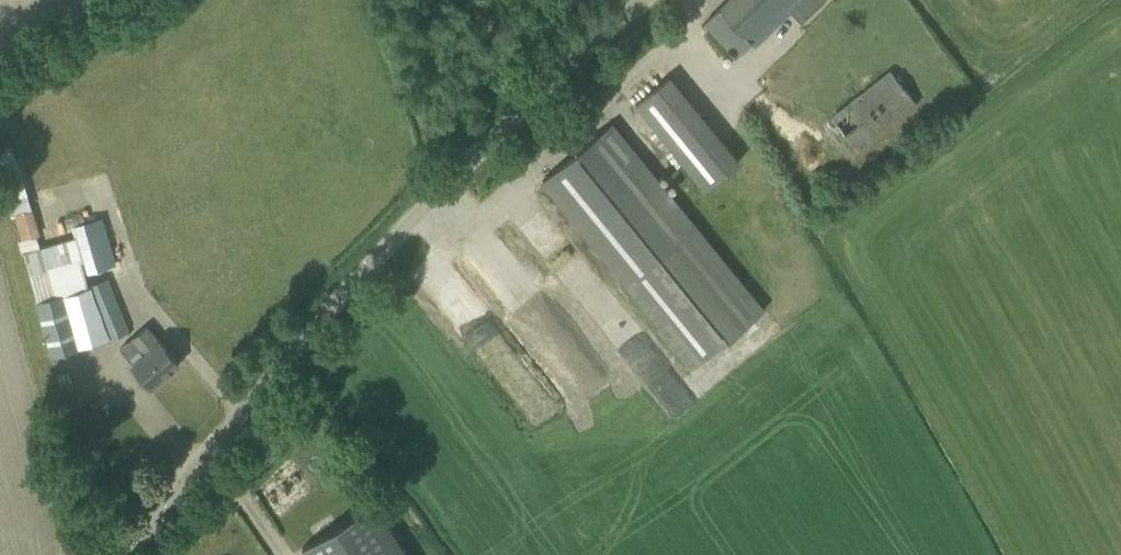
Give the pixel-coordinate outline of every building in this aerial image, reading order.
[(719,38),(736,56),(751,41),(756,46),(775,26),(773,23),(778,18),(777,16),(786,7),(800,22),(824,0),(727,0),(704,22),(719,38)] [(829,115),(857,151),(917,104),(889,68),(829,115)] [(625,99),(639,116),(676,163),(692,150),(641,86),(625,99)] [(763,310),(625,141),(611,124),(542,180),(694,366),(763,310)] [(13,212),(21,239),(39,233),(32,207),(13,212)] [(75,236),(22,251),(36,302),(35,302),(50,354),(77,347),(110,337),(127,329),(106,277),(87,285),(83,269),(105,263),(93,222),(73,228),(75,236)] [(647,384),(668,366),(575,259),(554,277),(647,384)] [(131,337),(119,347),(131,361),(151,386),(178,364),(146,325),(131,337)] [(536,414),(552,400),(518,363),(503,377),(536,414)] [(374,502),(302,547),(307,554),(407,554),(374,502)]
